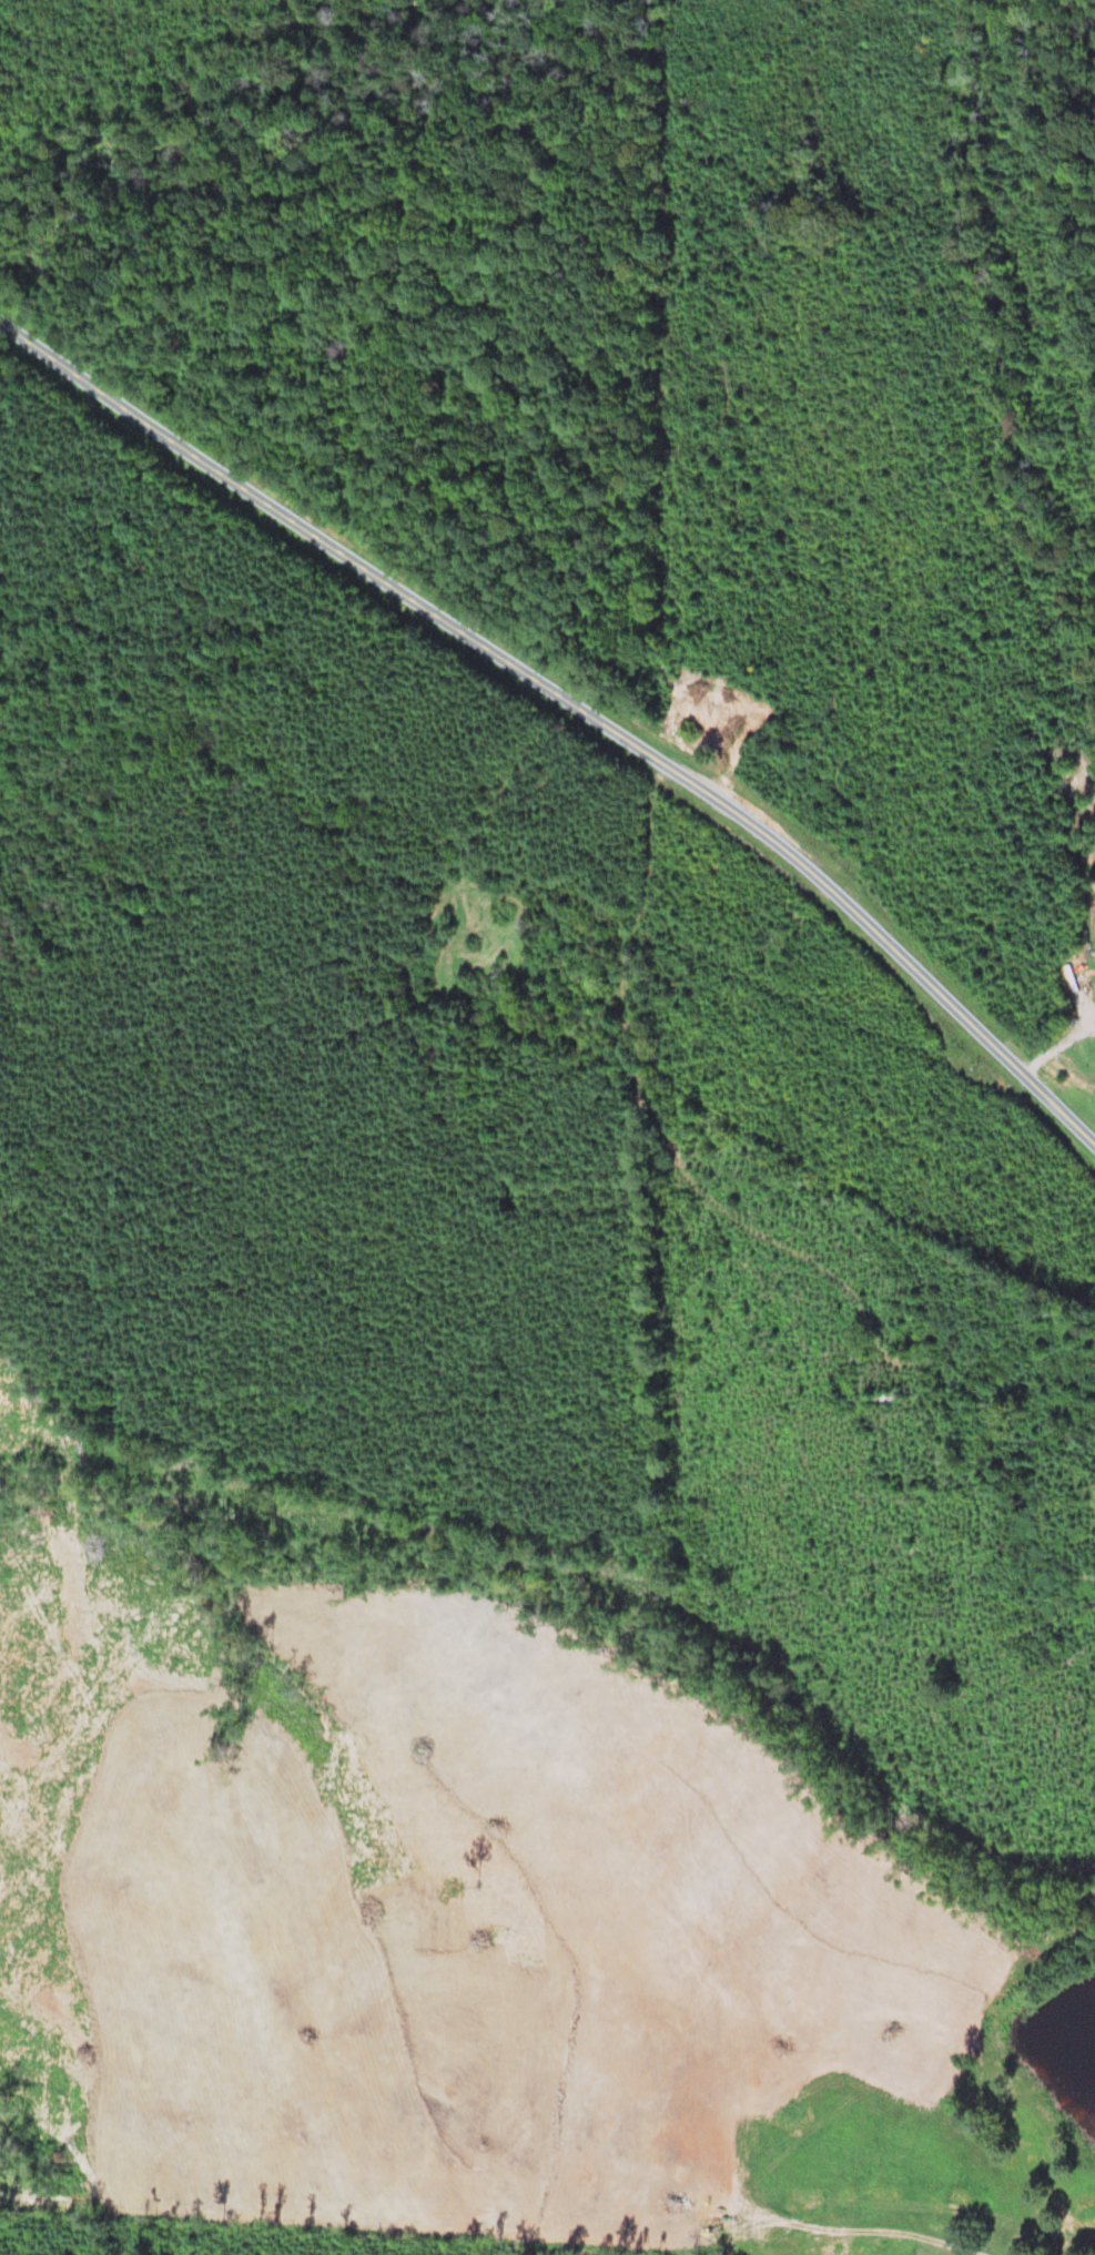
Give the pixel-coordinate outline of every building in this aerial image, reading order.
[(658,672),(678,694),(684,688),(664,667),(658,672)] [(708,715),(745,741),(750,733),(714,707),(708,715)] [(1093,1033),(1087,1039),(1094,1048),(1094,1035),(1093,1033)]
